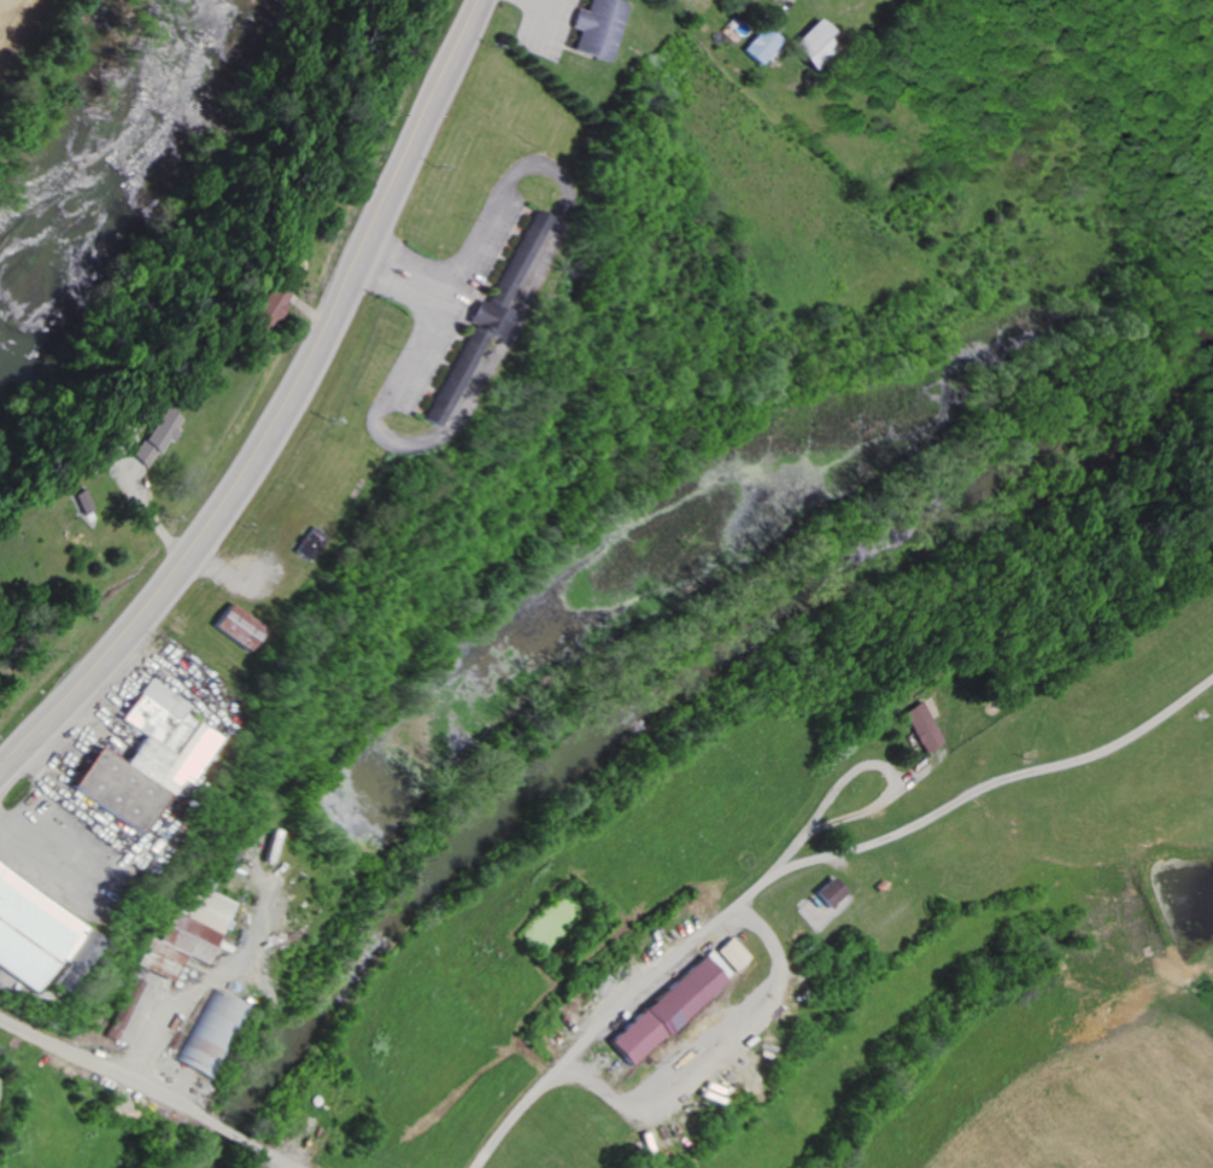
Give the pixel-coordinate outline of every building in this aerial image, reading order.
[(617,0),(588,0),(585,11),(574,8),(568,28),(575,30),(569,52),(604,62),(623,2),(617,0)] [(833,48),(816,22),(786,42),(803,68),(833,48)] [(739,52),(757,66),(777,37),(759,24),(739,52)] [(234,320),(257,331),(277,289),(254,278),(234,320)] [(164,416),(142,404),(112,454),(133,467),(164,416)] [(206,624),(239,649),(253,630),(244,623),(247,619),(223,601),(206,624)] [(64,786),(128,831),(167,777),(177,784),(211,736),(190,720),(184,729),(174,721),(187,703),(149,675),(118,718),(139,733),(118,763),(93,745),(64,786)] [(926,752),(944,739),(914,700),(897,713),(926,752)] [(22,994),(0,976),(0,863),(78,925),(22,994)] [(842,893),(828,876),(809,891),(823,908),(842,893)] [(168,982),(182,954),(202,964),(224,920),(225,921),(234,903),(194,883),(178,915),(171,911),(157,940),(150,936),(135,965),(168,982)] [(714,949),(735,971),(749,957),(728,935),(714,949)] [(723,983),(701,956),(602,1038),(624,1065),(723,983)] [(169,1061),(194,1075),(234,1004),(209,990),(169,1061)]
